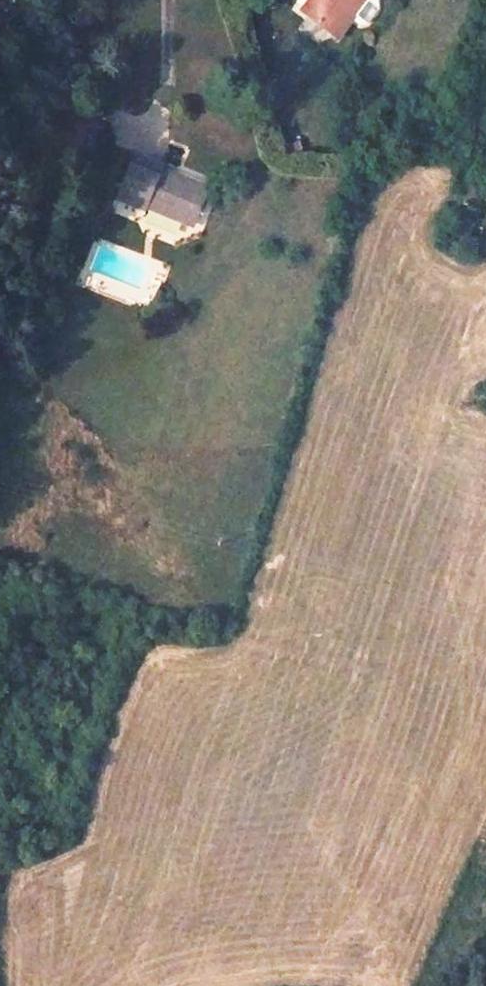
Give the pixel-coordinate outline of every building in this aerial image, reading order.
[(302,11),(308,15),(319,0),(310,0),(302,11)] [(366,0),(319,0),(308,15),(339,37),(366,0)] [(133,154),(116,198),(146,210),(147,207),(185,222),(188,214),(196,217),(209,187),(163,169),(164,166),(133,154)] [(188,214),(185,222),(193,226),(196,217),(188,214)]
